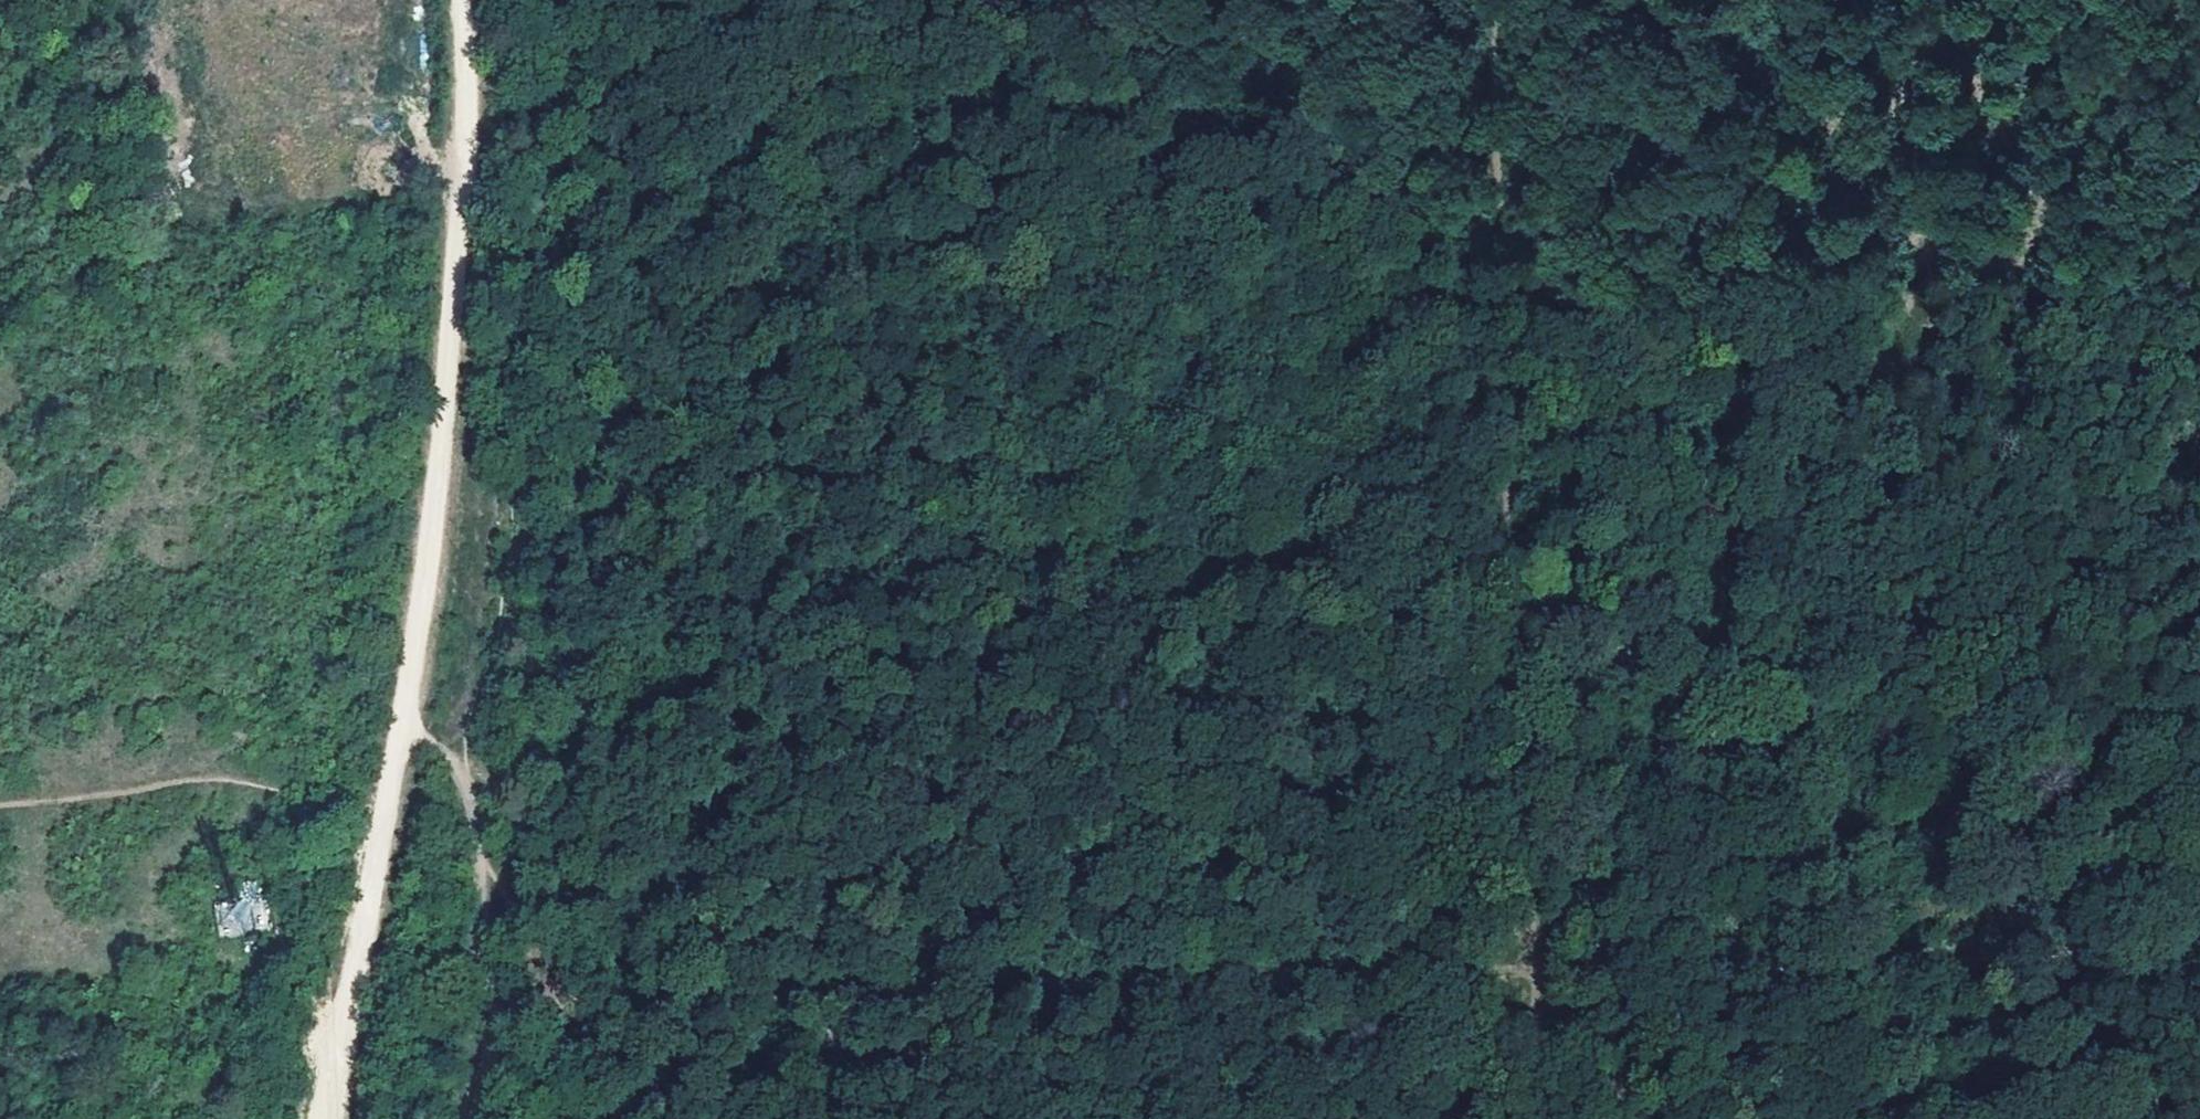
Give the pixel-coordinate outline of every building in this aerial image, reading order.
[(216,901),(216,935),(251,935),(251,901),(216,901)]
